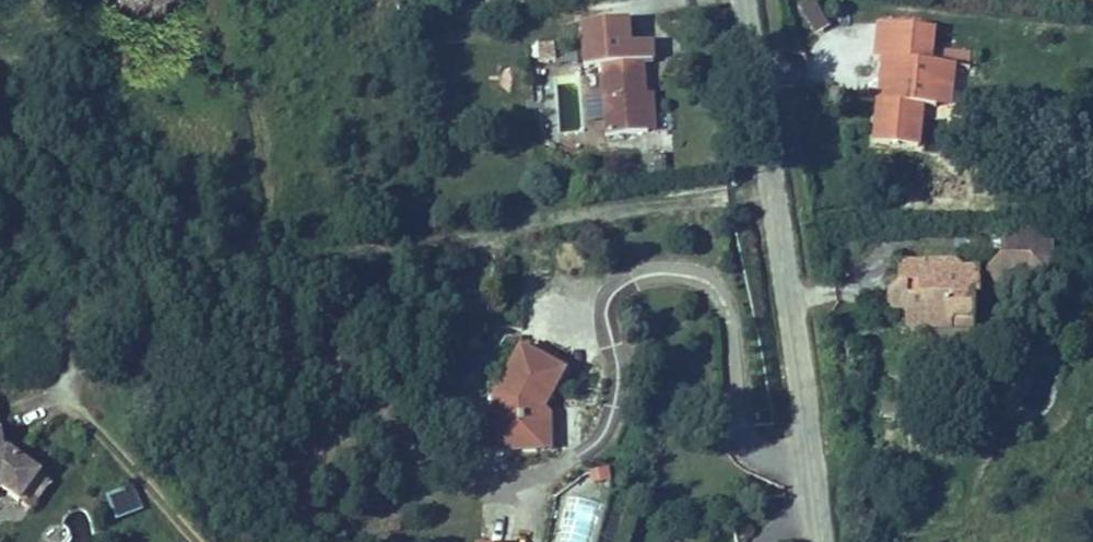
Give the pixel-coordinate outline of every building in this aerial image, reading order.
[(810,37),(829,29),(818,2),(800,9),(810,37)] [(877,16),(876,52),(892,53),(889,96),(876,95),(873,139),(918,144),(919,124),(921,104),(938,105),(940,85),(954,85),(956,59),(952,58),(932,56),(934,21),(877,16)] [(934,21),(932,56),(952,58),(954,22),(934,21)] [(604,60),(611,132),(653,127),(647,62),(656,60),(654,38),(622,43),(624,58),(604,60)] [(876,52),(872,94),(876,95),(889,96),(892,53),(876,52)] [(940,85),(938,105),(953,107),(954,85),(940,85)] [(1020,244),(1020,234),(1000,233),(1000,252),(985,267),(985,278),(1017,278),(1017,274),(1020,273),(1020,270),(1020,244)] [(1042,270),(1042,244),(1020,244),(1020,270),(1042,270)] [(895,276),(899,276),(904,277),(903,285),(903,306),(903,321),(920,320),(920,328),(947,328),(947,313),(971,314),(972,294),(980,294),(979,266),(959,265),(954,259),(896,257),(895,276)] [(904,277),(899,276),(885,286),(884,306),(903,306),(904,277)] [(971,314),(947,313),(947,328),(971,329),(971,314)] [(920,320),(903,321),(903,329),(920,328),(920,320)] [(524,329),(516,343),(561,369),(569,354),(524,329)] [(493,445),(537,442),(535,415),(549,390),(561,369),(516,343),(489,393),(493,445)] [(535,415),(537,442),(552,439),(549,390),(535,415)] [(891,434),(876,435),(878,446),(892,445),(891,434)] [(15,492),(32,465),(11,453),(0,454),(0,483),(15,492)] [(32,465),(15,492),(33,504),(50,477),(32,465)] [(132,481),(103,491),(112,515),(141,505),(132,481)] [(557,541),(595,541),(604,505),(568,497),(557,541)]
